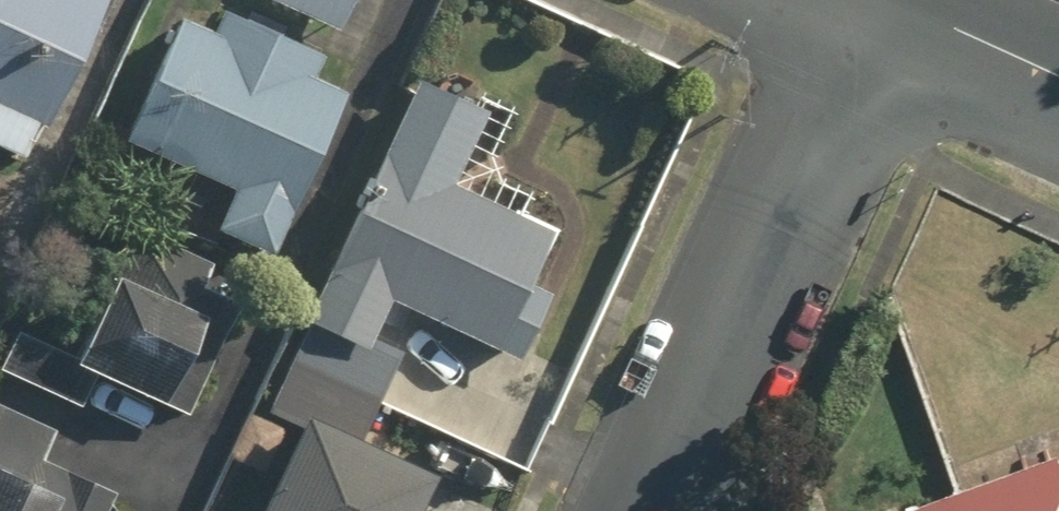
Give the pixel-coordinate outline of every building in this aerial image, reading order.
[(91,0),(0,0),(0,151),(20,160),(91,0)] [(174,15),(121,140),(174,162),(150,219),(260,266),(336,85),(306,73),(315,53),(215,11),(207,29),(174,15)] [(286,362),(378,402),(401,349),(365,333),(380,299),(513,357),(542,290),(520,280),(545,223),(449,181),(482,106),(412,75),(286,362)] [(131,229),(71,355),(26,334),(8,374),(71,404),(87,371),(179,414),(242,281),(131,229)] [(286,362),(263,416),(249,409),(227,461),(264,477),(249,510),(402,510),(419,472),(359,446),(378,402),(286,362)] [(35,460),(50,427),(0,404),(0,510),(99,510),(108,492),(35,460)] [(899,510),(1058,510),(1058,459),(899,510)]
